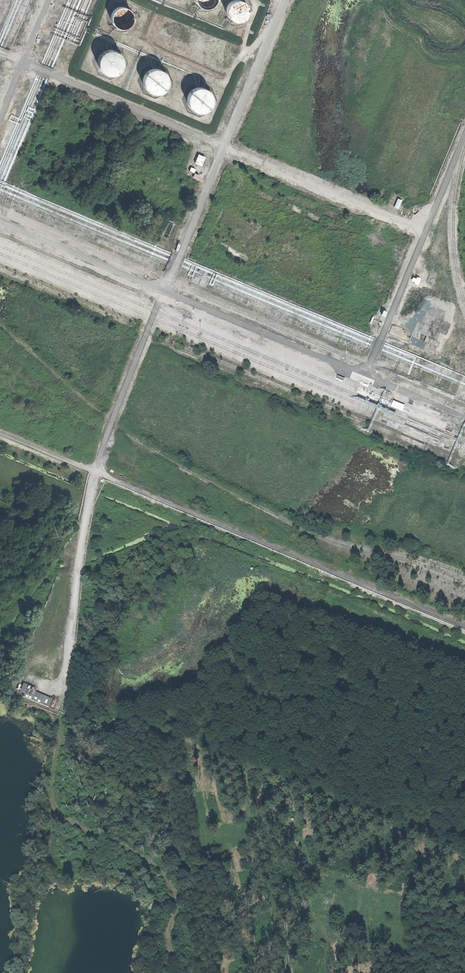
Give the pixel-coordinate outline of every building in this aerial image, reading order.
[(214,6),(217,2),(217,0),(196,0),(196,2),(199,6),(202,8),(207,9),(211,8),(214,6)] [(243,21),(247,19),(249,15),(250,11),(249,7),(247,3),(243,1),(239,0),(234,1),(231,3),(229,7),(228,11),(229,15),(231,19),(234,21),(239,22),(243,21)] [(127,28),(130,26),(133,22),(134,18),(133,14),(130,10),(127,8),(122,7),(118,8),(114,10),(112,14),(111,18),(112,22),(115,26),(118,28),(122,29),(127,28)] [(116,76),(120,73),(123,68),(124,64),(123,59),(120,54),(117,52),(111,50),(106,52),(102,54),(99,58),(98,64),(99,68),(102,73),(106,76),(111,77),(116,76)] [(162,94),(166,92),(169,87),(170,82),(169,78),(166,73),(162,70),(157,69),(152,70),(148,73),(145,77),(144,82),(145,87),(148,92),(152,94),(157,95),(162,94)] [(206,113),(210,110),(213,106),(214,101),(213,96),(210,92),(206,89),(201,88),(195,89),(191,92),(189,96),(188,101),(188,106),(191,110),(196,113),(201,114),(206,113)] [(208,157),(201,154),(198,163),(205,166),(208,157)] [(24,692),(23,696),(49,706),(53,697),(35,691),(37,687),(24,682),(20,691),(24,692)]
